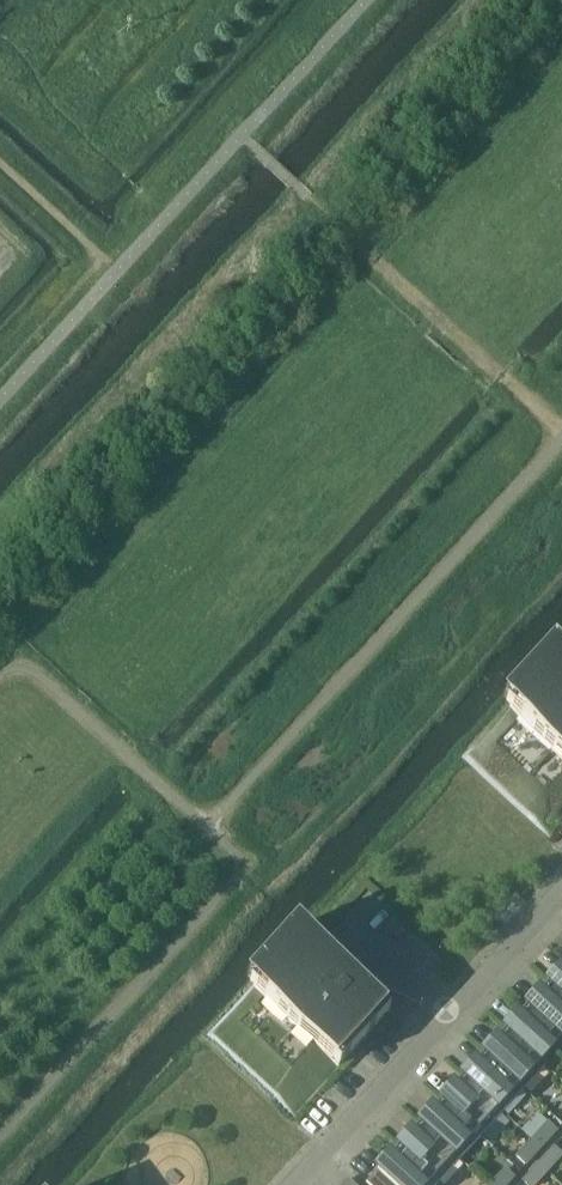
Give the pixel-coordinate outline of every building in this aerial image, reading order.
[(561,757),(561,656),(560,654),(509,709),(561,757)] [(339,1067),(389,1012),(335,962),(304,934),(253,988),(339,1067)] [(549,983),(561,994),(561,969),(549,983)] [(548,1025),(561,1037),(561,994),(549,983),(528,1006),(548,1025)] [(548,1025),(528,1006),(507,1029),(546,1066),(561,1048),(561,1037),(548,1025)] [(485,1053),(525,1089),(546,1066),(507,1029),(485,1053)] [(525,1089),(485,1053),(464,1076),(503,1112),(525,1089)] [(443,1099),(482,1135),(503,1112),(464,1076),(443,1099)] [(482,1135),(443,1099),(421,1123),(461,1159),(482,1135)] [(461,1159),(421,1123),(400,1146),(439,1182),(461,1159)] [(548,1123),(533,1140),(542,1147),(557,1131),(548,1123)] [(518,1157),(526,1165),(542,1147),(533,1140),(518,1157)] [(393,1184),(437,1184),(439,1182),(400,1146),(380,1168),(377,1171),(393,1184)] [(548,1172),(561,1156),(561,1155),(554,1147),(539,1164),(548,1172)] [(523,1180),(528,1184),(536,1184),(548,1172),(539,1164),(523,1180)] [(514,1178),(505,1170),(492,1184),(507,1184),(514,1178)] [(377,1171),(366,1183),(369,1184),(393,1184),(377,1171)]
